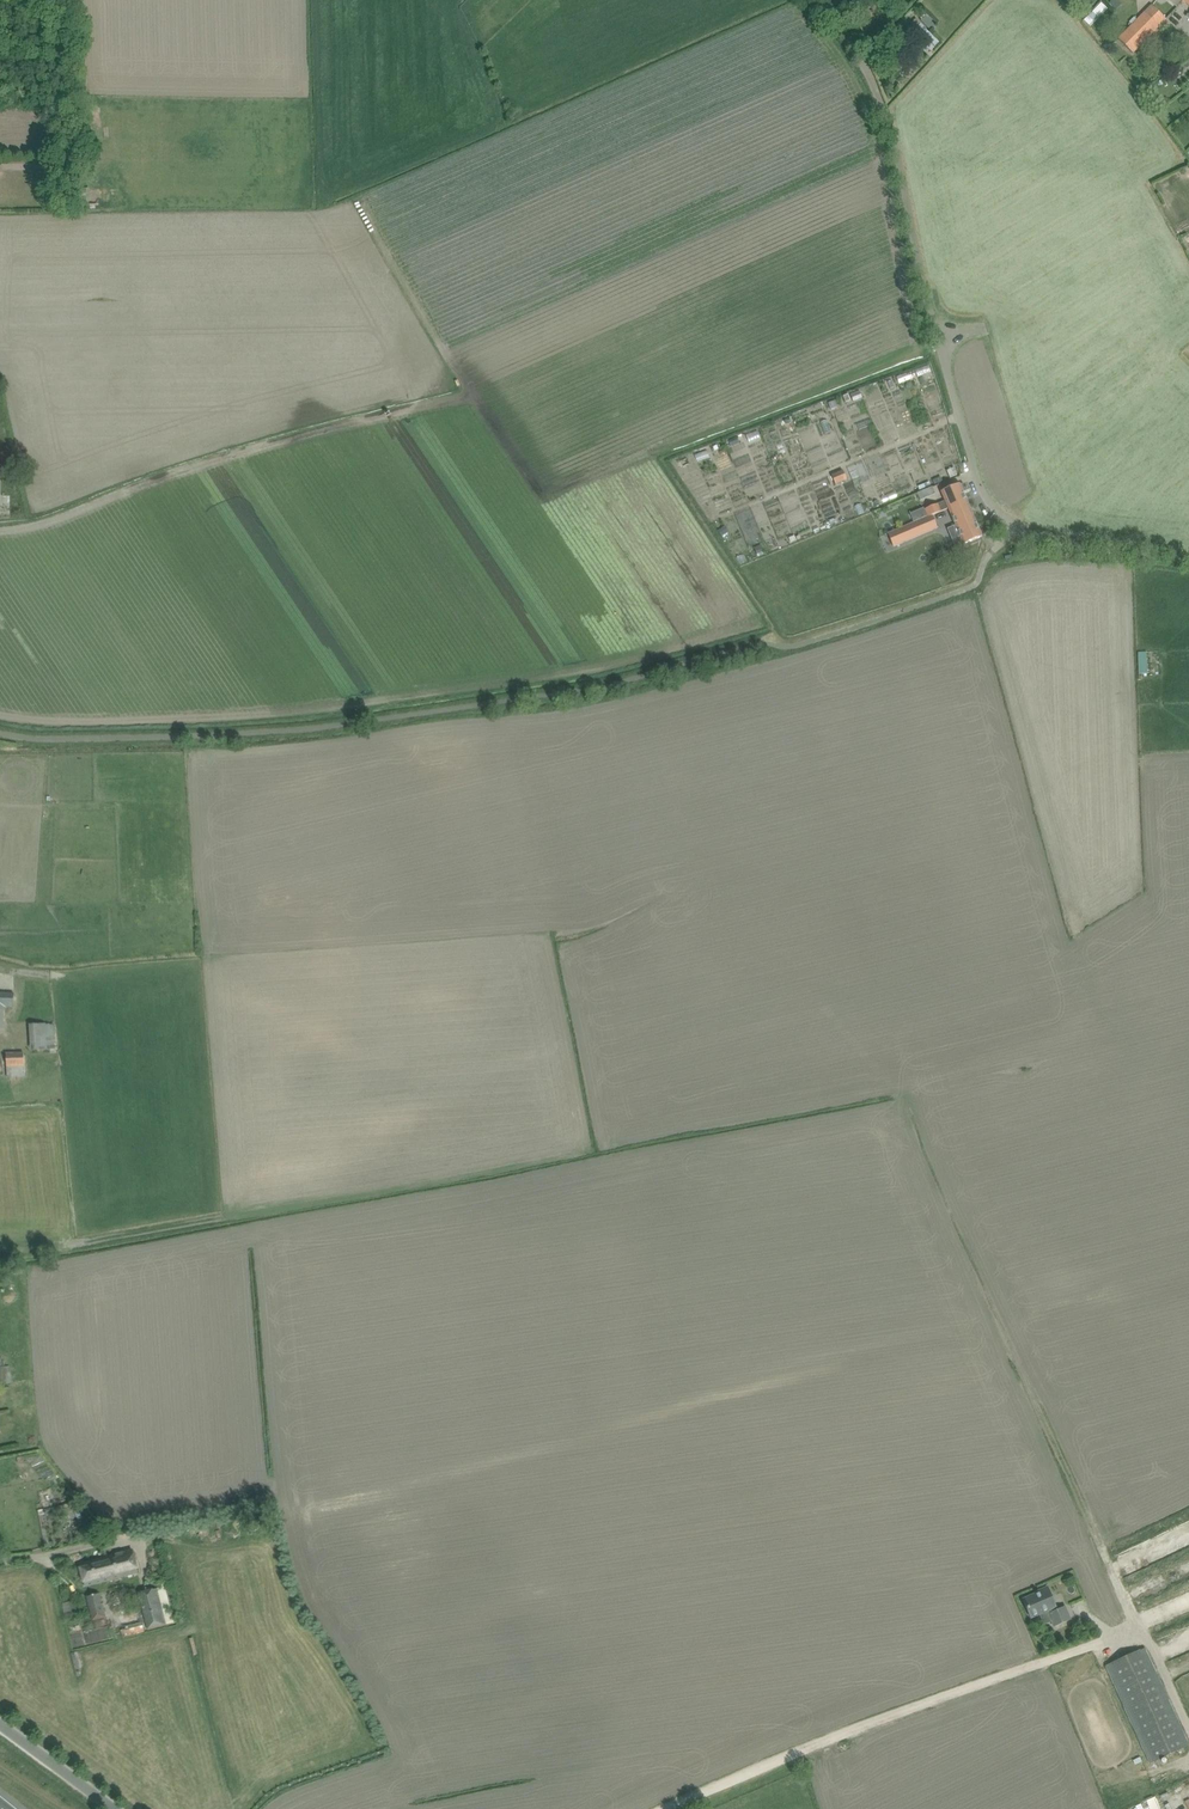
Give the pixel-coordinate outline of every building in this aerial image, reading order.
[(1152,5),(1135,22),(1149,35),(1166,18),(1152,5)] [(920,20),(930,30),(935,25),(925,14),(920,20)] [(906,27),(931,51),(940,42),(915,18),(906,27)] [(1149,35),(1135,22),(1118,39),(1132,52),(1149,35)] [(737,437),(729,440),(731,446),(739,443),(737,437)] [(954,467),(947,470),(950,477),(957,474),(954,467)] [(831,475),(835,485),(846,480),(842,470),(831,475)] [(932,514),(933,514),(966,500),(959,484),(941,492),(944,500),(923,510),(926,517),(932,514)] [(967,500),(948,508),(950,513),(951,515),(951,516),(954,524),(955,525),(962,543),(963,544),(982,536),(973,516),(969,507),(967,500)] [(937,527),(932,514),(926,517),(887,533),(893,546),(937,527)] [(723,528),(719,531),(722,537),(727,534),(723,528)] [(3,1030),(4,1006),(13,1007),(14,994),(0,993),(0,1030),(3,1030)] [(29,1023),(31,1049),(54,1048),(53,1022),(29,1023)] [(6,1053),(6,1076),(24,1076),(23,1052),(6,1053)] [(9,1382),(5,1365),(3,1366),(2,1361),(0,1361),(0,1384),(9,1382)] [(79,1564),(85,1586),(138,1572),(132,1550),(79,1564)] [(1057,1610),(1047,1586),(1034,1591),(1035,1593),(1022,1599),(1030,1619),(1050,1611),(1051,1613),(1047,1614),(1053,1627),(1071,1620),(1065,1606),(1057,1610)] [(138,1593),(148,1629),(166,1625),(157,1588),(138,1593)] [(86,1596),(92,1620),(105,1616),(99,1593),(86,1596)] [(62,1603),(65,1619),(77,1616),(73,1601),(62,1603)] [(126,1629),(121,1630),(123,1637),(144,1632),(141,1622),(125,1626),(126,1629)] [(1104,1665),(1149,1763),(1188,1745),(1188,1743),(1145,1647),(1104,1665)]
